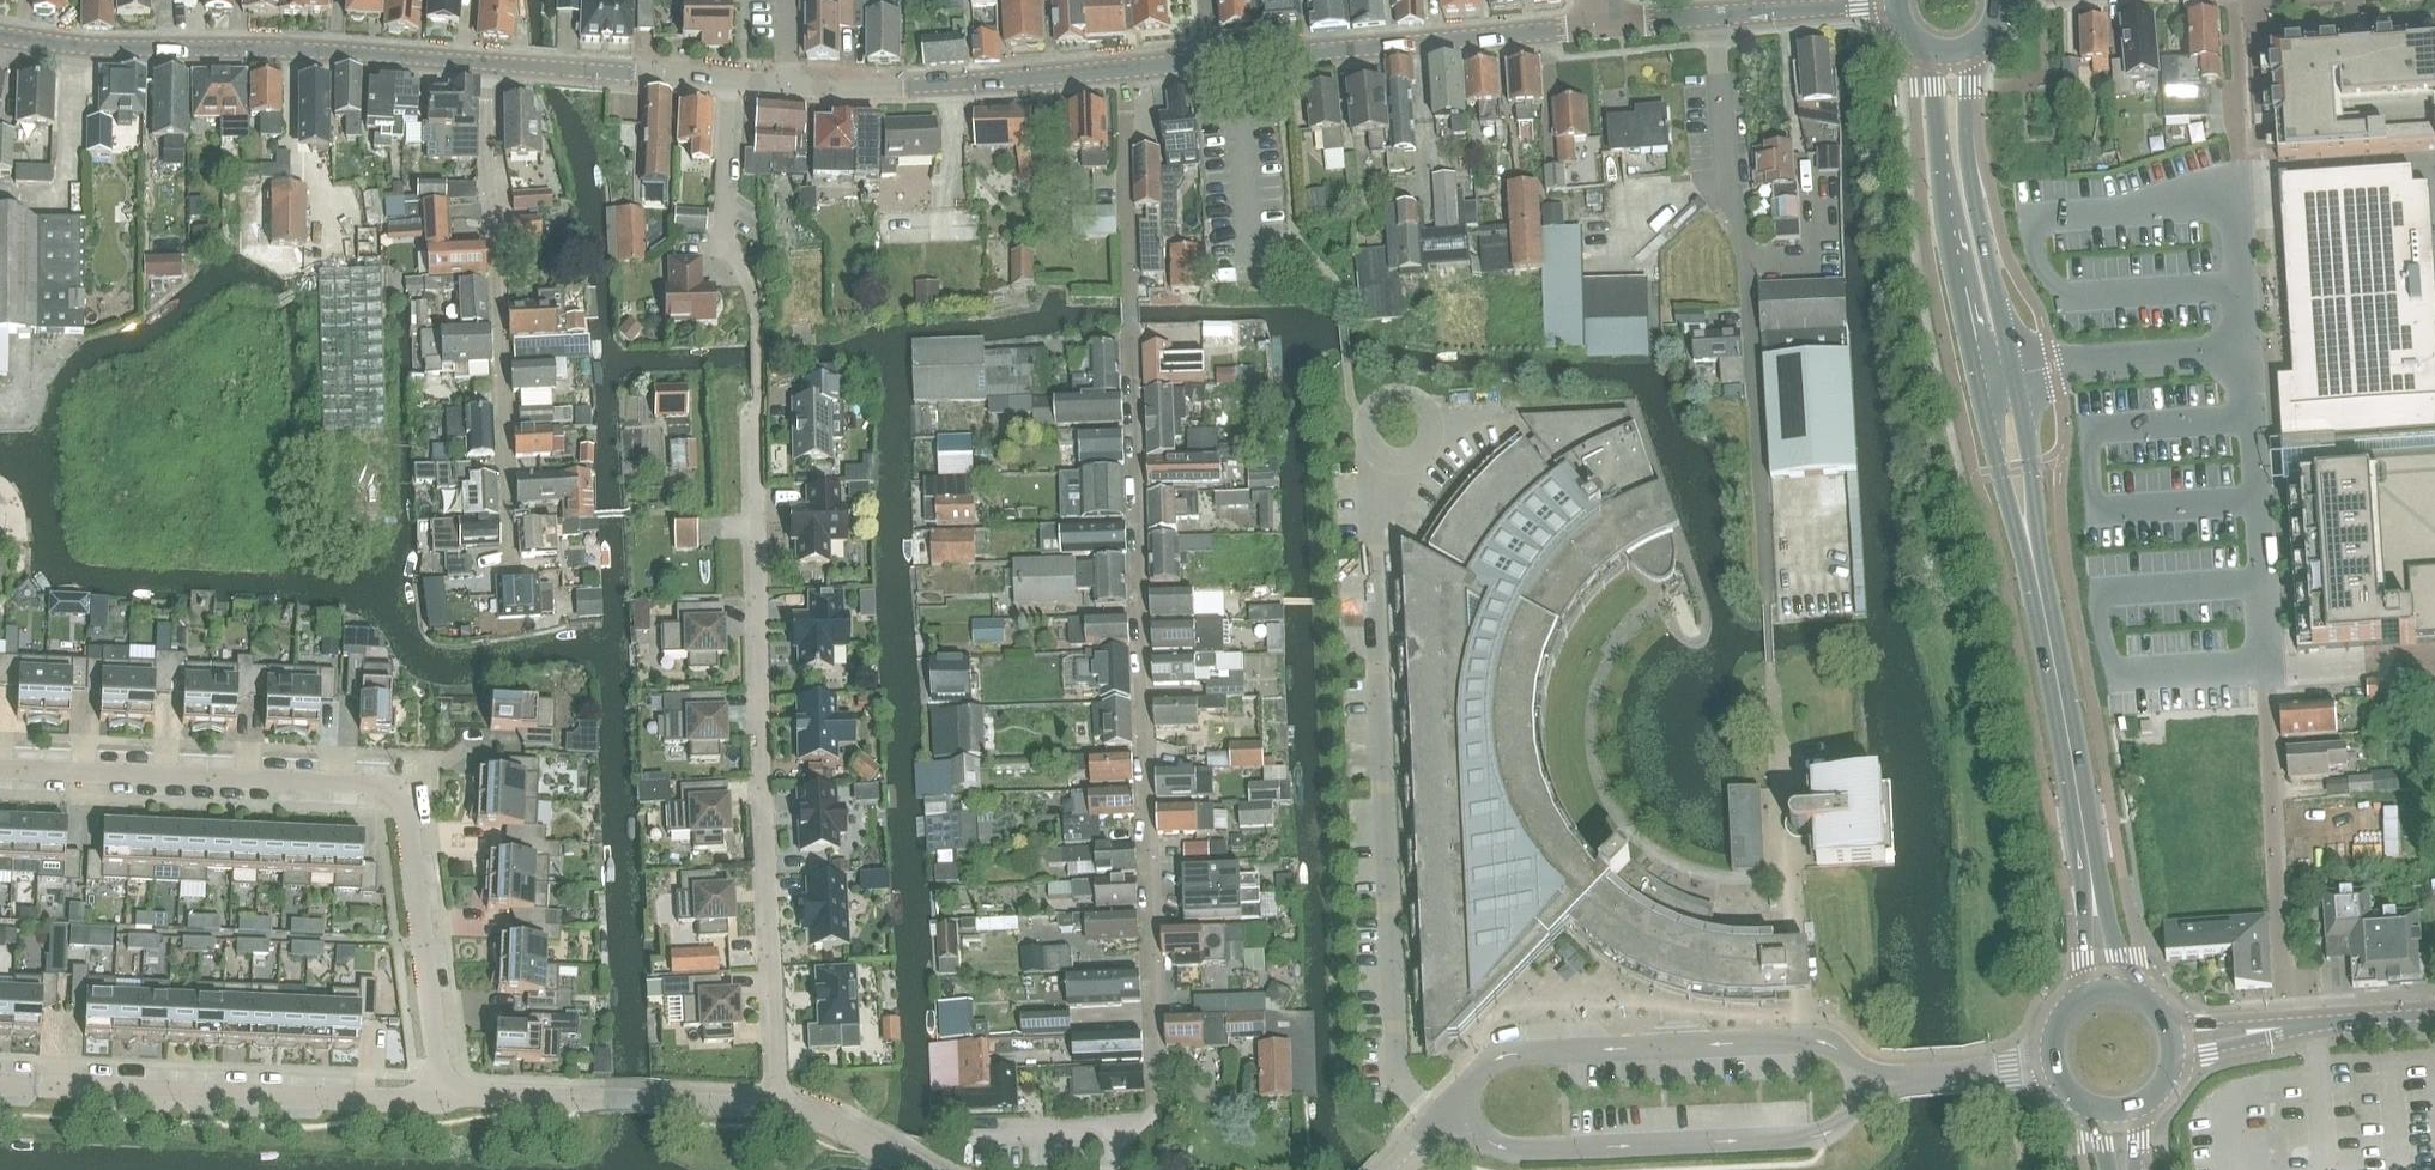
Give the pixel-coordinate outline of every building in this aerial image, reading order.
[(37,11),(40,14),(49,15),(52,12),(55,12),(55,11),(64,12),(65,0),(34,0),(34,11),(37,11)] [(112,30),(112,0),(83,0),(82,29),(112,30)] [(150,14),(150,0),(117,0),(117,14),(150,14)] [(206,11),(209,11),(212,16),(220,17),(223,12),(231,12),(232,0),(207,0),(206,11)] [(277,14),(278,0),(243,0),(243,12),(277,14)] [(303,15),(303,11),(327,12),(327,0),(281,0),(280,14),(303,15)] [(354,20),(361,21),(364,18),(381,18),(381,0),(348,0),(347,17),(351,17),(354,20)] [(421,0),(387,0),(384,28),(388,29),(389,31),(399,32),(400,30),(418,31),(421,0)] [(427,21),(458,24),(460,0),(428,0),(427,21)] [(479,38),(511,40),(515,0),(482,0),(479,38)] [(558,9),(575,10),(575,0),(559,0),(558,9)] [(583,41),(600,41),(600,43),(611,43),(611,42),(629,42),(629,43),(632,43),(632,40),(633,0),(582,0),(580,38),(579,41),(583,41)] [(855,30),(855,0),(839,0),(839,12),(808,12),(808,37),(805,41),(805,50),(808,53),(808,60),(840,60),(840,30),(855,30)] [(855,30),(869,30),(869,65),(901,65),(901,12),(871,12),(871,0),(855,0),(855,30)] [(1007,46),(1027,45),(1030,48),(1038,48),(1040,45),(1045,45),(1042,0),(1004,0),(1007,46)] [(1068,1),(1055,2),(1057,43),(1057,44),(1062,44),(1086,43),(1099,42),(1123,41),(1123,39),(1128,39),(1128,38),(1126,0),(1125,0),(1068,0),(1068,1)] [(1134,30),(1168,28),(1166,0),(1132,0),(1134,30)] [(1262,24),(1260,0),(1220,0),(1222,30),(1221,30),(1221,31),(1222,33),(1224,33),(1257,30),(1260,30),(1261,28),(1262,25),(1262,24)] [(1262,24),(1302,21),(1300,0),(1260,0),(1262,24)] [(1311,18),(1312,33),(1350,29),(1348,0),(1309,0),(1311,18)] [(1354,29),(1386,25),(1386,24),(1384,0),(1352,0),(1354,29)] [(1399,26),(1424,24),(1423,0),(1393,0),(1393,8),(1398,8),(1399,26)] [(1443,14),(1481,11),(1480,0),(1442,0),(1443,14)] [(1491,9),(1522,7),(1522,0),(1491,0),(1491,9)] [(637,1),(637,31),(654,31),(654,1),(637,1)] [(701,38),(701,48),(728,48),(728,38),(731,38),(731,6),(682,6),(682,38),(701,38)] [(2163,61),(2165,120),(2209,118),(2207,82),(2221,81),(2218,17),(2205,17),(2202,14),(2195,15),(2192,18),(2188,18),(2190,60),(2163,61)] [(2153,20),(2122,22),(2126,64),(2111,65),(2114,95),(2130,94),(2129,80),(2158,77),(2157,65),(2153,20)] [(2093,61),(2094,73),(2110,72),(2107,22),(2081,23),(2083,61),(2093,61)] [(968,64),(966,37),(965,25),(950,26),(951,38),(924,40),(926,68),(968,64)] [(974,29),(976,64),(1000,62),(998,35),(988,36),(988,29),(974,29)] [(2271,50),(2273,82),(2278,160),(2333,156),(2434,149),(2434,38),(2342,45),(2271,50)] [(1794,65),(1798,105),(1825,103),(1826,114),(1837,113),(1837,103),(1838,102),(1835,72),(1831,73),(1828,48),(1800,49),(1802,64),(1794,65)] [(2064,61),(2065,85),(2079,84),(2078,60),(2064,61)] [(1454,118),(1454,135),(1469,134),(1468,117),(1465,117),(1462,61),(1431,63),(1435,119),(1454,118)] [(1525,63),(1508,65),(1511,106),(1517,106),(1518,124),(1534,123),(1533,105),(1543,104),(1540,62),(1536,63),(1536,61),(1525,61),(1525,63)] [(1387,64),(1387,65),(1393,152),(1389,152),(1391,173),(1405,172),(1404,152),(1416,151),(1411,84),(1415,84),(1413,62),(1387,64)] [(1465,67),(1468,105),(1479,105),(1481,125),(1502,124),(1498,65),(1481,66),(1481,64),(1470,65),(1470,67),(1465,67)] [(119,115),(119,124),(131,124),(131,115),(144,115),(146,70),(122,69),(122,71),(100,70),(99,114),(119,115)] [(362,70),(335,69),(336,114),(348,114),(348,139),(361,139),(362,70)] [(220,119),(219,72),(215,72),(215,73),(192,74),(193,119),(220,119)] [(224,72),(219,72),(220,119),(221,141),(249,141),(249,119),(247,119),(246,73),(224,73),(224,72)] [(183,154),(183,138),(187,138),(188,74),(154,73),(153,138),(163,138),(163,153),(183,154)] [(261,137),(280,137),(280,78),(251,78),(250,116),(261,116),(261,137)] [(312,117),(312,136),(329,137),(329,79),(300,78),(299,117),(312,117)] [(17,125),(53,126),(54,80),(18,79),(17,125)] [(391,140),(394,82),(375,80),(375,81),(369,80),(366,129),(381,130),(381,137),(375,137),(374,149),(391,150),(391,140)] [(414,83),(394,82),(391,140),(402,141),(404,119),(417,120),(419,83),(414,83)] [(1349,87),(1354,136),(1371,134),(1373,155),(1387,154),(1385,133),(1390,132),(1385,84),(1349,87)] [(428,160),(477,160),(477,105),(478,105),(478,86),(449,85),(449,89),(428,89),(428,125),(424,125),(424,144),(428,144),(428,160)] [(1312,133),(1323,132),(1326,153),(1345,151),(1338,88),(1308,91),(1312,133)] [(644,91),(641,182),(668,182),(671,93),(644,91)] [(1172,120),(1162,121),(1165,152),(1167,152),(1169,170),(1162,171),(1163,190),(1177,190),(1185,178),(1184,169),(1200,167),(1197,144),(1199,144),(1194,101),(1193,93),(1169,96),(1172,120)] [(504,100),(505,156),(540,156),(540,118),(532,118),(532,100),(504,100)] [(1560,166),(1566,166),(1576,165),(1574,140),(1588,139),(1585,100),(1555,102),(1557,142),(1558,142),(1560,166)] [(807,176),(808,157),(809,106),(756,102),(754,152),(756,154),(773,155),(773,175),(807,176)] [(692,162),(710,162),(712,106),(680,104),(678,145),(693,146),(692,162)] [(1108,170),(1106,106),(1088,106),(1088,104),(1073,104),(1074,107),(1070,107),(1070,131),(1064,131),(1060,135),(1060,148),(1065,152),(1071,152),(1084,152),(1084,171),(1108,170)] [(1623,119),(1609,120),(1612,154),(1669,150),(1666,108),(1637,110),(1638,118),(1638,125),(1624,126),(1623,119)] [(996,112),(976,112),(977,148),(1033,147),(1031,110),(1012,111),(1011,109),(996,110),(996,112)] [(832,123),(814,123),(813,179),(854,179),(854,182),(865,182),(864,197),(877,197),(879,119),(832,118),(832,123)] [(87,153),(111,154),(112,120),(88,120),(87,153)] [(934,121),(884,122),(885,161),(881,161),(881,178),(896,177),(895,160),(936,159),(934,121)] [(11,172),(12,132),(0,132),(0,172),(11,172)] [(1767,150),(1755,151),(1757,186),(1769,186),(1769,187),(1773,187),(1774,203),(1780,202),(1781,222),(1775,222),(1776,241),(1801,239),(1798,184),(1793,184),(1791,147),(1767,149),(1767,150)] [(1160,149),(1135,150),(1136,208),(1147,208),(1148,223),(1141,223),(1143,275),(1166,275),(1162,206),(1162,187),(1160,149)] [(276,153),(275,166),(261,166),(260,180),(289,180),(289,153),(276,153)] [(1606,182),(1620,180),(1616,155),(1603,157),(1606,182)] [(1839,155),(1818,155),(1818,172),(1840,172),(1839,155)] [(50,167),(16,166),(15,184),(50,185),(53,184),(53,170),(50,167)] [(1566,166),(1560,166),(1545,167),(1547,192),(1568,190),(1566,166)] [(2282,209),(2282,212),(2283,227),(2284,234),(2293,380),(2298,442),(2399,435),(2399,436),(2434,433),(2434,266),(2430,187),(2414,188),(2413,171),(2398,172),(2400,201),(2282,209)] [(1457,175),(1433,176),(1437,232),(1437,233),(1460,231),(1457,175)] [(445,184),(416,186),(417,200),(446,199),(445,184)] [(1539,185),(1509,186),(1513,272),(1542,271),(1541,231),(1539,185)] [(305,189),(273,188),(271,188),(271,246),(304,246),(305,189)] [(364,195),(367,229),(382,229),(379,192),(364,195)] [(513,194),(513,210),(552,209),(551,192),(513,194)] [(464,243),(451,244),(448,202),(404,205),(405,220),(410,220),(410,227),(421,226),(422,240),(428,240),(430,279),(455,278),(455,277),(486,275),(484,245),(464,246),(464,243)] [(1424,205),(1386,208),(1389,249),(1391,273),(1401,272),(1401,279),(1429,277),(1428,270),(1471,267),(1468,231),(1426,234),(1424,205)] [(243,206),(239,232),(264,236),(269,210),(243,206)] [(0,208),(0,333),(36,333),(36,221),(17,208),(0,208)] [(617,209),(619,262),(646,261),(643,208),(617,209)] [(676,229),(706,231),(707,212),(677,210),(676,229)] [(1562,210),(1544,211),(1545,228),(1563,227),(1562,210)] [(1073,211),(1073,237),(1117,237),(1116,211),(1073,211)] [(85,221),(36,221),(36,333),(84,333),(85,221)] [(513,222),(513,223),(514,239),(541,238),(540,221),(513,222)] [(1582,229),(1541,231),(1542,271),(1545,351),(1585,349),(1650,347),(1648,281),(1584,282),(1582,229)] [(356,231),(357,262),(383,261),(382,230),(356,231)] [(216,234),(194,235),(194,252),(217,252),(216,234)] [(1201,291),(1200,248),(1172,248),(1173,292),(1201,291)] [(1389,249),(1356,251),(1362,321),(1404,318),(1402,289),(1401,279),(1401,272),(1391,273),(1389,249)] [(1013,253),(1013,288),(1034,283),(1034,254),(1013,253)] [(181,257),(165,257),(165,280),(181,280),(181,257)] [(665,289),(666,323),(714,322),(714,315),(715,315),(719,312),(721,307),(721,302),(718,297),(715,294),(714,294),(714,288),(701,288),(700,261),(670,262),(670,289),(665,289)] [(365,271),(319,272),(323,430),(385,429),(380,262),(364,262),(365,271)] [(430,279),(424,279),(409,280),(409,293),(425,293),(425,294),(459,293),(461,326),(488,324),(486,284),(455,286),(455,278),(430,279)] [(916,282),(917,303),(935,303),(934,282),(916,282)] [(1762,334),(1763,334),(1847,331),(1845,283),(1760,286),(1762,334)] [(537,305),(509,306),(510,337),(567,334),(567,335),(584,333),(582,315),(564,316),(563,292),(536,293),(537,305)] [(655,323),(655,302),(642,302),(642,323),(655,323)] [(416,304),(417,328),(427,327),(426,304),(416,304)] [(1706,309),(1675,310),(1677,327),(1707,326),(1706,309)] [(2147,327),(2171,326),(2171,312),(2147,312),(2147,327)] [(490,363),(488,327),(440,329),(421,331),(423,360),(426,360),(426,374),(443,373),(442,365),(468,364),(469,378),(489,377),(488,363),(490,363)] [(1858,474),(1849,331),(1847,331),(1763,334),(1772,480),(1858,474)] [(1707,335),(1693,336),(1694,363),(1720,361),(1722,385),(1744,383),(1740,333),(1707,335)] [(513,341),(515,363),(590,358),(589,337),(513,341)] [(915,403),(965,401),(1049,398),(1048,353),(986,355),(985,341),(918,344),(913,348),(915,403)] [(1146,387),(1188,386),(1205,386),(1204,355),(1172,356),(1172,347),(1145,348),(1146,387)] [(1074,379),(1074,397),(1121,395),(1121,379),(1122,379),(1122,370),(1121,370),(1120,349),(1090,350),(1091,378),(1074,379)] [(572,414),(552,415),(551,390),(555,389),(554,362),(511,365),(513,392),(520,391),(521,411),(519,411),(519,426),(573,423),(572,414)] [(843,403),(842,382),(804,383),(804,402),(793,402),(794,460),(827,459),(826,440),(830,440),(829,403),(843,403)] [(1205,386),(1188,386),(1185,386),(1185,392),(1147,392),(1147,414),(1148,436),(1149,457),(1176,457),(1175,440),(1182,440),(1182,422),(1187,422),(1186,400),(1192,400),(1192,405),(1205,404),(1205,386)] [(654,390),(655,418),(687,416),(686,389),(654,390)] [(1060,400),(1033,400),(1034,426),(1060,426),(1085,425),(1123,424),(1122,398),(1060,400)] [(1008,400),(990,401),(991,417),(1009,416),(1008,400)] [(446,412),(448,441),(467,440),(467,457),(495,456),(492,410),(446,412)] [(1403,554),(1423,965),(1427,1042),(1434,1041),(1435,1053),(1436,1055),(1476,1014),(1471,1009),(1520,958),(1530,968),(1565,932),(1567,935),(1568,934),(1566,932),(1572,927),(1598,949),(1628,968),(1660,983),(1694,993),(1729,999),(1762,999),(1762,1000),(1765,1000),(1765,1007),(1762,1007),(1762,1009),(1778,1008),(1778,999),(1808,997),(1805,945),(1775,947),(1775,938),(1760,939),(1736,938),(1733,938),(1709,934),(1713,912),(1690,905),(1668,895),(1648,882),(1630,867),(1631,865),(1620,854),(1597,877),(1592,873),(1571,847),(1555,820),(1544,790),(1537,758),(1535,726),(1538,694),(1546,663),(1559,634),(1577,606),(1598,583),(1624,562),(1628,558),(1630,560),(1631,562),(1635,566),(1639,570),(1642,573),(1645,576),(1650,579),(1653,581),(1656,582),(1659,582),(1662,582),(1664,582),(1667,581),(1668,580),(1669,580),(1670,579),(1672,576),(1673,574),(1674,572),(1675,569),(1676,568),(1676,562),(1676,559),(1676,555),(1676,550),(1675,544),(1674,539),(1672,535),(1672,532),(1630,414),(1522,419),(1538,442),(1530,448),(1526,443),(1498,467),(1473,492),(1451,520),(1430,550),(1435,553),(1430,562),(1411,552),(1410,555),(1405,555),(1405,554),(1403,554)] [(550,429),(515,431),(516,457),(552,455),(551,440),(562,440),(562,429),(550,429)] [(1080,446),(1081,466),(1125,465),(1124,432),(1059,434),(1060,449),(1075,448),(1075,446),(1080,446)] [(2281,444),(2282,457),(2284,487),(2287,487),(2295,605),(2298,652),(2400,645),(2416,644),(2434,642),(2434,433),(2399,436),(2399,435),(2298,442),(2282,443),(2281,444)] [(939,438),(939,477),(973,476),(972,437),(939,438)] [(1222,461),(1148,462),(1149,488),(1187,487),(1187,488),(1207,487),(1207,486),(1215,486),(1222,483),(1222,461)] [(435,466),(437,490),(463,489),(464,519),(498,518),(496,478),(471,479),(471,465),(435,466)] [(858,468),(845,468),(845,484),(858,484),(858,468)] [(563,503),(563,521),(592,520),(590,473),(561,475),(517,478),(518,505),(563,503)] [(1081,475),(1082,519),(1097,518),(1097,519),(1126,518),(1125,473),(1095,474),(1095,475),(1081,475)] [(1070,475),(1069,516),(1079,516),(1079,475),(1070,475)] [(1275,491),(1275,477),(1249,478),(1250,492),(1275,491)] [(970,480),(925,481),(926,525),(937,524),(976,523),(975,499),(971,499),(970,480)] [(791,542),(796,542),(796,564),(829,563),(829,543),(845,542),(845,507),(840,507),(839,490),(807,491),(807,509),(795,509),(796,524),(792,524),(792,522),(791,522),(791,542)] [(1199,493),(1186,493),(1149,494),(1150,532),(1178,532),(1177,520),(1200,519),(1199,493)] [(1251,493),(1215,494),(1215,508),(1251,507),(1251,493)] [(1261,505),(1261,531),(1273,531),(1273,493),(1253,493),(1253,505),(1261,505)] [(1837,505),(1838,547),(1856,546),(1855,504),(1837,505)] [(674,518),(675,535),(695,534),(694,516),(674,518)] [(459,521),(433,522),(434,554),(460,555),(460,548),(499,546),(498,519),(459,521)] [(597,521),(578,522),(579,533),(598,532),(597,521)] [(519,525),(521,556),(557,554),(556,539),(580,538),(579,533),(578,522),(519,525)] [(1126,526),(1043,529),(1043,542),(1062,542),(1063,555),(1085,554),(1127,553),(1126,526)] [(975,531),(932,533),(933,566),(976,564),(975,531)] [(1151,539),(1152,584),(1181,584),(1180,568),(1189,568),(1189,555),(1213,554),(1213,537),(1151,539)] [(472,577),(471,558),(459,559),(460,578),(472,577)] [(1076,560),(1014,561),(1015,606),(1078,605),(1077,590),(1095,590),(1095,607),(1126,606),(1126,590),(1127,590),(1127,581),(1126,581),(1125,558),(1094,559),(1094,563),(1076,564),(1076,560)] [(1859,590),(1858,561),(1840,562),(1841,591),(1859,590)] [(540,617),(540,615),(553,615),(552,596),(539,597),(538,578),(497,580),(499,619),(540,617)] [(425,598),(444,596),(442,580),(422,583),(425,598)] [(1214,618),(1213,590),(1152,592),(1153,619),(1214,618)] [(1825,617),(1824,590),(1787,591),(1788,618),(1825,617)] [(599,593),(579,594),(580,619),(601,618),(599,593)] [(859,594),(860,604),(874,604),(874,593),(859,594)] [(831,648),(848,648),(847,615),(842,615),(841,595),(809,596),(809,616),(798,616),(798,625),(793,625),(794,641),(798,641),(799,671),(832,670),(831,648)] [(89,596),(75,596),(74,616),(89,617),(89,596)] [(661,625),(662,655),(687,654),(688,671),(717,671),(717,654),(722,654),(721,624),(716,624),(716,607),(678,608),(678,625),(661,625)] [(91,618),(91,628),(105,628),(106,619),(91,618)] [(1071,620),(1071,647),(1130,645),(1129,618),(1071,620)] [(998,623),(974,623),(974,645),(998,644),(998,623)] [(1230,643),(1230,623),(1153,625),(1154,652),(1202,651),(1202,657),(1215,657),(1224,657),(1224,643),(1230,643)] [(343,656),(348,656),(364,657),(365,657),(365,649),(353,648),(354,631),(344,630),(343,656)] [(1282,640),(1268,641),(1269,654),(1282,654),(1282,640)] [(126,726),(128,662),(129,650),(88,649),(88,661),(86,691),(101,692),(100,721),(108,721),(109,729),(124,726),(126,726)] [(1131,698),(1130,652),(1086,653),(1086,663),(1076,663),(1076,688),(1102,688),(1102,698),(1131,698)] [(154,694),(169,694),(171,654),(155,654),(154,663),(128,662),(126,726),(129,726),(143,730),(145,723),(153,723),(154,694)] [(206,729),(209,729),(212,666),(187,665),(187,655),(171,654),(169,694),(183,695),(182,725),(190,725),(192,732),(206,729)] [(364,666),(364,657),(348,656),(346,696),(361,696),(360,730),(372,731),(395,732),(396,712),(391,711),(393,667),(364,666)] [(41,722),(43,722),(46,659),(5,657),(3,687),(18,688),(17,718),(25,718),(26,725),(41,722)] [(237,697),(252,698),(253,658),(237,657),(237,667),(212,666),(209,729),(211,729),(226,734),(228,727),(236,727),(237,697)] [(933,659),(934,702),(972,701),(970,657),(933,659)] [(1196,671),(1215,670),(1215,657),(1202,657),(1154,658),(1155,686),(1197,684),(1196,671)] [(289,733),(291,733),(294,669),(253,668),(254,658),(253,658),(252,698),(266,699),(265,728),(273,729),(274,736),(289,733)] [(71,690),(86,691),(88,661),(46,659),(43,722),(46,722),(60,727),(62,720),(70,720),(71,690)] [(294,669),(291,733),(294,733),(308,737),(310,730),(318,731),(320,701),(334,702),(336,671),(294,669)] [(1207,684),(1207,698),(1245,697),(1244,673),(1230,674),(1230,684),(1207,684)] [(2367,681),(2368,704),(2409,702),(2407,679),(2367,681)] [(491,717),(490,730),(524,731),(523,746),(553,747),(555,702),(511,700),(512,695),(491,694),(490,717),(491,717)] [(664,720),(659,720),(659,738),(664,738),(664,744),(689,743),(690,760),(720,759),(719,743),(724,742),(723,713),(718,713),(718,696),(690,697),(663,697),(663,714),(664,720)] [(796,734),(796,736),(798,736),(798,761),(837,760),(836,745),(853,744),(852,717),(836,718),(835,700),(797,701),(797,722),(795,722),(795,725),(797,725),(797,734),(796,734)] [(1197,711),(1217,710),(1228,710),(1228,700),(1155,701),(1156,728),(1198,727),(1197,711)] [(1105,738),(1105,747),(1133,746),(1131,704),(1094,705),(1094,716),(1095,716),(1096,739),(1105,738)] [(2280,707),(2282,738),(2338,734),(2337,717),(2332,717),(2331,704),(2318,705),(2318,704),(2280,707)] [(932,711),(934,757),(961,756),(961,758),(985,757),(984,709),(932,711)] [(1231,746),(1232,769),(1265,767),(1264,745),(1231,746)] [(2288,752),(2290,781),(2330,778),(2329,768),(2348,767),(2346,748),(2288,752)] [(1071,758),(1072,774),(1091,773),(1092,785),(1134,783),(1133,756),(1071,758)] [(474,797),(474,799),(537,802),(539,761),(509,760),(508,774),(479,773),(478,781),(471,782),(474,797)] [(871,762),(850,763),(851,782),(871,782),(871,762)] [(980,762),(953,763),(954,791),(981,790),(980,762)] [(994,763),(995,773),(1040,772),(1040,762),(994,763)] [(954,798),(954,791),(953,763),(926,764),(927,799),(954,798)] [(1157,772),(1158,799),(1214,797),(1213,771),(1157,772)] [(2349,779),(2350,795),(2373,794),(2372,778),(2349,779)] [(668,783),(654,784),(655,802),(670,801),(668,783)] [(1814,786),(1814,787),(1816,818),(1799,820),(1797,820),(1795,821),(1794,822),(1793,823),(1792,825),(1792,827),(1792,828),(1792,830),(1793,832),(1794,833),(1795,834),(1797,835),(1799,835),(1800,835),(1816,835),(1818,868),(1887,865),(1886,864),(1883,783),(1814,786)] [(722,832),(727,832),(726,802),(721,802),(720,785),(682,787),(682,804),(666,805),(667,835),(693,833),(694,850),(723,849),(722,832)] [(1251,786),(1251,805),(1280,804),(1280,785),(1251,786)] [(1729,790),(1733,872),(1765,871),(1761,789),(1729,790)] [(1065,819),(1065,844),(1101,843),(1100,819),(1135,817),(1134,790),(1090,792),(1091,818),(1065,819)] [(838,835),(845,835),(843,807),(836,808),(835,791),(797,792),(800,852),(838,850),(838,835)] [(505,842),(520,843),(545,844),(546,828),(536,827),(537,802),(474,799),(474,802),(469,816),(476,818),(476,826),(506,827),(505,842)] [(1240,806),(1241,828),(1274,827),(1273,805),(1240,806)] [(1158,808),(1158,834),(1215,833),(1214,807),(1158,808)] [(995,844),(996,812),(982,811),(982,843),(995,844)] [(2287,813),(2289,873),(2339,872),(2338,850),(2336,850),(2335,812),(2287,813)] [(978,813),(927,815),(929,853),(980,851),(978,813)] [(14,819),(12,863),(12,875),(39,876),(39,864),(38,864),(40,820),(39,820),(39,822),(26,821),(25,817),(14,819)] [(52,822),(50,818),(40,820),(38,864),(39,864),(64,865),(63,882),(79,883),(80,853),(66,852),(67,823),(52,822)] [(12,875),(12,863),(14,819),(13,821),(0,820),(0,874),(12,875)] [(103,881),(128,882),(130,823),(129,824),(129,825),(116,825),(115,820),(104,822),(104,824),(102,853),(88,853),(86,883),(103,884),(103,881)] [(128,882),(154,883),(156,825),(155,825),(155,826),(142,826),(141,821),(130,823),(128,882)] [(154,883),(179,884),(182,826),(181,826),(181,827),(167,827),(166,822),(156,825),(154,883)] [(207,871),(206,871),(208,827),(207,827),(207,829),(193,828),(192,823),(182,826),(179,884),(206,885),(207,871)] [(219,829),(218,824),(208,827),(206,871),(207,871),(232,872),(234,828),(233,828),(233,830),(219,829)] [(232,872),(231,886),(257,888),(258,873),(260,829),(259,829),(259,831),(245,830),(244,826),(234,828),(232,872)] [(271,831),(270,827),(260,829),(258,873),(283,874),(284,874),(285,831),(285,832),(271,831)] [(310,876),(309,876),(311,832),(310,832),(310,833),(297,833),(296,828),(285,831),(284,874),(283,874),(282,889),(310,890),(310,876)] [(323,834),(321,829),(311,832),(309,876),(310,876),(334,877),(335,877),(337,833),(336,833),(336,834),(323,834)] [(337,833),(335,877),(334,877),(334,891),(360,892),(360,895),(376,896),(377,865),(362,865),(364,836),(349,835),(347,830),(337,833)] [(485,880),(485,883),(548,885),(549,860),(559,861),(559,845),(545,844),(520,843),(519,857),(489,856),(489,864),(482,866),(485,880)] [(1186,845),(1186,860),(1210,859),(1209,844),(1186,845)] [(1136,847),(1063,851),(1063,866),(1097,864),(1097,875),(1137,873),(1136,847)] [(939,868),(940,883),(960,882),(959,867),(939,868)] [(1185,869),(1186,895),(1260,892),(1259,879),(1240,879),(1240,867),(1185,869)] [(1295,885),(1296,870),(1279,869),(1278,885),(1295,885)] [(676,893),(678,923),(697,922),(698,939),(728,937),(727,920),(732,920),(730,890),(714,891),(713,875),(682,876),(683,893),(676,893)] [(802,898),(804,931),(809,931),(810,947),(848,945),(844,879),(806,881),(807,898),(802,898)] [(1074,900),(1097,899),(1097,909),(1138,907),(1137,880),(1049,884),(1050,899),(1074,898),(1074,900)] [(516,925),(530,926),(546,927),(548,885),(485,883),(485,885),(480,899),(487,902),(487,909),(517,911),(516,925)] [(2370,891),(2322,894),(2327,961),(2351,959),(2353,988),(2413,984),(2412,972),(2424,972),(2420,912),(2372,915),(2370,891)] [(1260,892),(1186,895),(1187,922),(1261,919),(1260,892)] [(20,923),(36,924),(36,910),(20,909),(20,923)] [(152,929),(152,915),(136,914),(135,928),(152,929)] [(1075,931),(1087,930),(1087,943),(1139,941),(1138,914),(1074,917),(1075,931)] [(152,915),(152,929),(168,929),(168,915),(152,915)] [(203,931),(204,917),(188,916),(187,930),(203,931)] [(204,917),(203,931),(219,932),(220,918),(204,917)] [(255,933),(256,919),(240,918),(239,933),(255,933)] [(256,919),(255,933),(271,934),(272,920),(256,919)] [(2236,990),(2273,988),(2273,986),(2270,986),(2266,919),(2166,926),(2166,924),(2164,924),(2167,961),(2220,956),(2221,966),(2226,971),(2234,970),(2236,990)] [(307,936),(307,921),(291,921),(291,935),(307,936)] [(307,921),(307,936),(323,936),(323,922),(307,921)] [(938,926),(940,959),(959,958),(957,925),(938,926)] [(495,963),(495,966),(545,967),(546,943),(560,944),(561,927),(546,927),(530,926),(530,941),(500,939),(500,947),(492,949),(495,963)] [(1226,927),(1162,930),(1163,956),(1173,956),(1174,965),(1176,967),(1203,966),(1205,964),(1205,962),(1226,961),(1226,927)] [(71,930),(70,946),(87,947),(88,931),(71,930)] [(143,951),(144,937),(128,936),(127,950),(143,951)] [(144,937),(143,951),(160,952),(160,937),(144,937)] [(198,953),(199,939),(182,938),(182,952),(198,953)] [(199,939),(198,953),(214,954),(215,940),(199,939)] [(253,956),(253,942),(237,941),(236,955),(253,956)] [(253,942),(253,956),(269,956),(269,942),(253,942)] [(307,958),(308,944),(292,943),(291,958),(307,958)] [(308,944),(307,958),(323,959),(324,945),(308,944)] [(1023,950),(1025,975),(1045,974),(1074,972),(1072,948),(1023,950)] [(717,950),(702,951),(703,975),(719,974),(717,950)] [(545,967),(495,966),(495,968),(491,982),(498,985),(498,993),(527,994),(527,1009),(557,1010),(559,968),(545,967)] [(112,1040),(114,995),(115,995),(116,981),(88,980),(89,967),(72,967),(71,1006),(86,1007),(84,1036),(89,1036),(89,1038),(96,1043),(103,1039),(110,1039),(110,1040),(112,1040)] [(807,1027),(808,1050),(841,1049),(840,1027),(857,1026),(854,969),(816,971),(817,993),(815,993),(816,1007),(818,1007),(819,1027),(807,1027)] [(1140,974),(1068,977),(1070,1007),(1121,1005),(1121,1001),(1141,1001),(1140,974)] [(40,1035),(42,1005),(56,1006),(58,976),(41,975),(41,978),(14,977),(13,991),(14,991),(12,1036),(15,1036),(15,1035),(21,1036),(28,1040),(36,1036),(36,1034),(40,1035)] [(332,1005),(330,1050),(333,1050),(333,1049),(340,1049),(347,1054),(354,1050),(354,1048),(359,1048),(360,1019),(375,1020),(377,980),(360,979),(360,991),(332,990),(332,1005)] [(687,981),(663,982),(664,1000),(682,999),(683,1028),(703,1027),(704,1044),(733,1042),(732,1025),(737,1025),(736,995),(720,996),(719,979),(687,981)] [(170,983),(169,983),(141,982),(140,996),(142,996),(140,1039),(143,1039),(143,1041),(150,1045),(158,1041),(164,1042),(167,1042),(169,997),(170,997),(170,983)] [(195,999),(196,999),(194,1041),(198,1041),(198,1043),(205,1047),(212,1044),(219,1044),(219,1045),(221,1045),(224,985),(196,984),(195,999)] [(245,1043),(249,1043),(251,987),(224,985),(221,1045),(224,1045),(224,1044),(230,1044),(238,1049),(245,1045),(245,1043)] [(278,988),(251,987),(249,1043),(252,1044),(252,1045),(259,1050),(267,1046),(273,1046),(273,1047),(276,1047),(278,988)] [(278,988),(276,1047),(278,1047),(278,1046),(285,1047),(292,1051),(299,1048),(299,1046),(303,1046),(305,1003),(306,989),(278,988)] [(13,991),(0,990),(0,1036),(3,1035),(10,1035),(10,1036),(12,1036),(14,991),(13,991)] [(115,995),(114,995),(112,1040),(115,1040),(115,1039),(121,1040),(129,1044),(136,1040),(136,1038),(140,1039),(142,996),(140,996),(115,995)] [(170,997),(169,997),(167,1042),(169,1043),(169,1042),(176,1042),(183,1046),(190,1043),(190,1041),(194,1041),(196,999),(195,999),(170,997)] [(332,1005),(305,1003),(303,1046),(307,1046),(307,1048),(314,1052),(321,1048),(328,1049),(330,1050),(332,1005)] [(959,1006),(942,1007),(944,1040),(961,1039),(959,1006)] [(1070,1013),(1022,1015),(1023,1036),(1071,1035),(1070,1013)] [(1229,1049),(1229,1040),(1266,1039),(1265,1015),(1166,1019),(1167,1048),(1182,1047),(1182,1050),(1229,1049)] [(530,1031),(496,1029),(495,1042),(494,1064),(515,1065),(515,1060),(559,1062),(560,1036),(577,1037),(578,1018),(530,1016),(530,1031)] [(1143,1035),(1073,1037),(1074,1061),(1102,1060),(1102,1062),(1144,1061),(1143,1035)] [(959,1042),(962,1090),(990,1089),(989,1071),(988,1041),(959,1042)] [(1260,1047),(1262,1099),(1293,1098),(1291,1045),(1260,1047)] [(1074,1071),(1075,1095),(1075,1099),(1105,1097),(1105,1094),(1145,1092),(1144,1068),(1074,1071)] [(1017,1070),(989,1071),(990,1089),(990,1090),(958,1091),(959,1111),(1019,1108),(1017,1070)]
